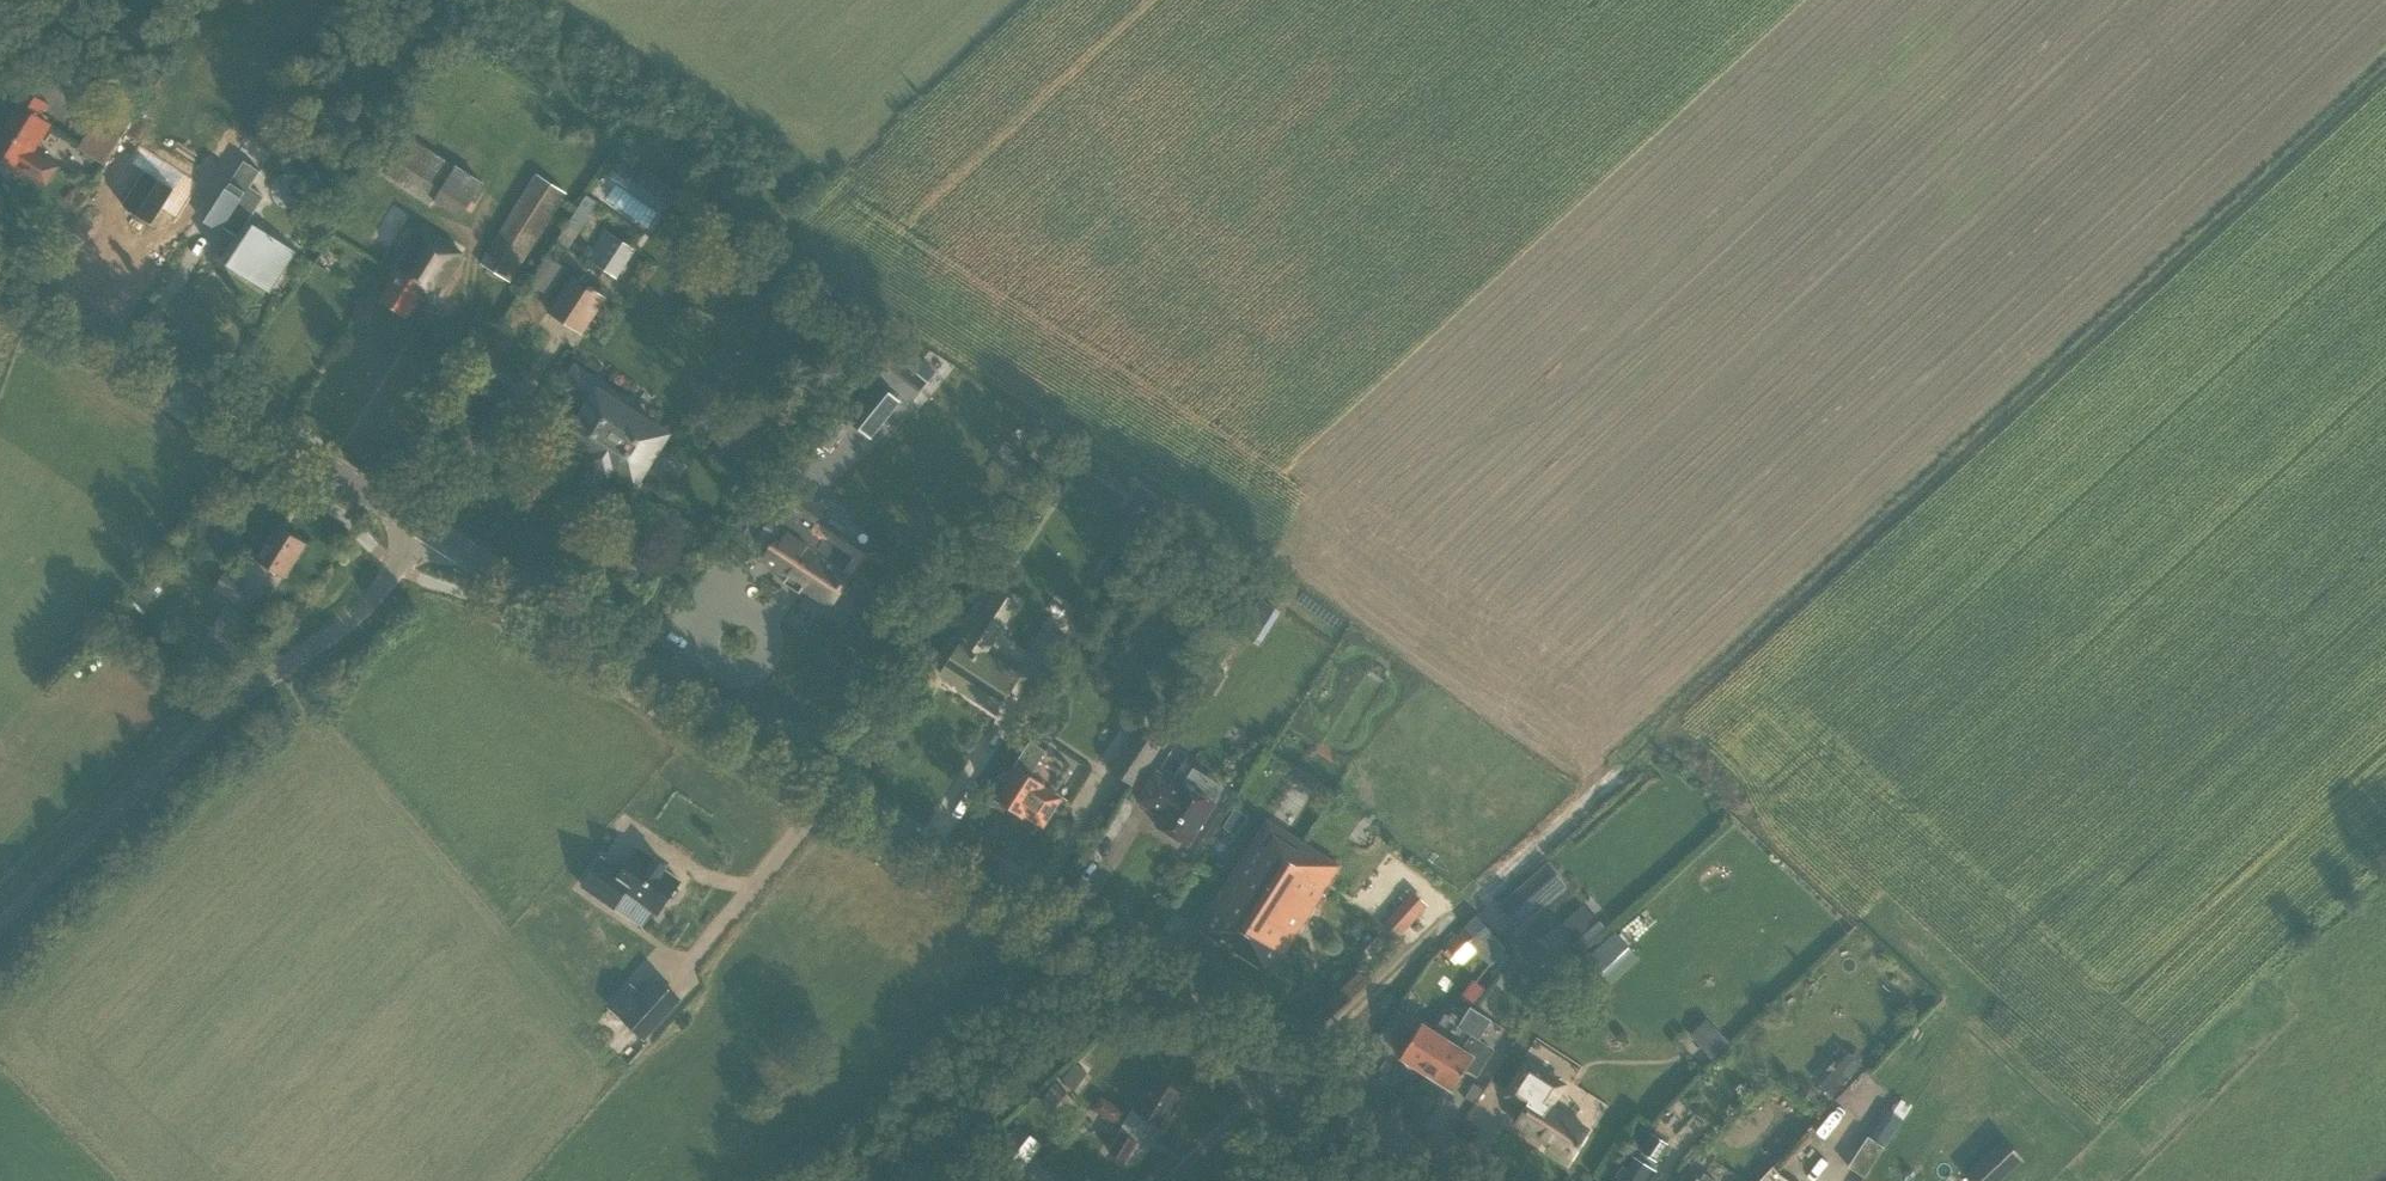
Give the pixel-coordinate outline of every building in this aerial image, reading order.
[(17,173),(19,174),(23,168),(47,183),(57,167),(34,153),(53,124),(40,116),(48,103),(26,89),(0,130),(0,131),(1,132),(0,134),(0,162),(2,163),(1,164),(1,166),(0,168),(0,170),(1,172),(2,173),(3,174),(4,175),(5,176),(7,177),(9,177),(11,177),(13,176),(14,175),(16,174),(17,173)] [(78,150),(104,167),(126,131),(95,112),(85,127),(91,130),(78,150)] [(464,218),(485,184),(457,167),(404,133),(380,172),(433,205),(436,201),(464,218)] [(172,188),(182,173),(162,160),(152,176),(146,172),(124,206),(152,224),(174,189),(172,188)] [(540,175),(483,263),(512,282),(569,193),(540,175)] [(205,222),(221,232),(224,227),(238,236),(222,261),(266,290),(292,249),(234,211),(247,193),(231,182),(205,222)] [(394,245),(404,225),(391,219),(382,239),(394,245)] [(407,318),(421,295),(435,304),(465,256),(451,247),(452,245),(424,228),(388,285),(391,287),(381,301),(407,318)] [(594,264),(617,279),(635,251),(612,236),(594,264)] [(551,313),(580,332),(604,295),(575,276),(551,313)] [(918,393),(937,371),(906,343),(887,364),(918,393)] [(665,435),(623,408),(627,401),(575,367),(560,389),(587,406),(577,422),(580,424),(570,440),(635,482),(645,466),(648,468),(658,453),(655,451),(665,435)] [(901,403),(876,383),(848,418),(874,438),(901,403)] [(814,527),(826,509),(796,490),(786,506),(782,503),(774,515),(762,507),(738,543),(753,552),(760,542),(772,550),(766,559),(779,568),(777,571),(831,606),(844,585),(843,585),(849,575),(815,553),(819,548),(799,535),(807,522),(814,527)] [(256,588),(269,568),(284,578),(306,543),(303,541),(302,537),(295,533),(291,534),(279,526),(258,560),(253,557),(240,577),(228,570),(215,590),(245,609),(258,589),(256,588)] [(997,591),(965,640),(964,639),(941,675),(960,687),(958,689),(996,713),(1021,676),(986,654),(1018,604),(997,591)] [(1241,636),(1258,646),(1279,610),(1262,600),(1241,636)] [(1053,631),(1024,675),(1040,685),(1069,641),(1053,631)] [(1113,775),(1135,788),(1161,747),(1140,733),(1113,775)] [(1061,798),(1055,794),(1072,767),(1031,741),(1014,767),(1018,769),(1009,783),(1000,777),(986,797),(997,804),(998,801),(1022,816),(1024,813),(1044,826),(1061,798)] [(1138,802),(1161,817),(1156,826),(1188,846),(1215,805),(1182,784),(1181,787),(1158,772),(1138,802)] [(1248,817),(1235,809),(1223,828),(1236,836),(1248,817)] [(1283,834),(1266,824),(1199,929),(1235,952),(1304,844),(1285,831),(1283,834)] [(1218,866),(1231,846),(1217,836),(1204,857),(1218,866)] [(1340,867),(1304,844),(1235,952),(1271,975),(1340,867)] [(658,862),(639,849),(623,873),(602,859),(583,887),(615,908),(626,892),(658,915),(669,898),(675,898),(680,891),(678,885),(681,881),(656,864),(658,862)] [(1382,924),(1398,938),(1427,906),(1411,892),(1382,924)] [(1567,938),(1579,950),(1604,927),(1593,914),(1567,938)] [(1474,949),(1487,963),(1505,947),(1476,916),(1464,927),(1467,929),(1450,945),(1463,959),(1474,949)] [(1510,945),(1543,976),(1558,962),(1524,931),(1510,945)] [(1616,934),(1571,974),(1594,999),(1639,960),(1616,934)] [(1481,974),(1467,998),(1481,1006),(1495,983),(1481,974)] [(643,995),(631,984),(609,1008),(645,1042),(683,1001),(659,978),(643,995)] [(1457,1027),(1456,1026),(1461,1018),(1452,1013),(1449,1017),(1445,1014),(1434,1033),(1422,1025),(1402,1058),(1405,1060),(1406,1063),(1413,1067),(1417,1067),(1428,1074),(1457,1027)] [(1457,1027),(1428,1074),(1439,1081),(1439,1084),(1447,1089),(1450,1088),(1454,1090),(1466,1070),(1477,1077),(1494,1050),(1476,1038),(1478,1035),(1474,1033),(1478,1027),(1463,1018),(1457,1027)] [(1729,1044),(1708,1021),(1692,1035),(1713,1058),(1729,1044)] [(1814,1076),(1832,1098),(1865,1071),(1847,1049),(1814,1076)] [(1527,1061),(1512,1085),(1525,1094),(1526,1093),(1534,1098),(1517,1124),(1551,1145),(1548,1150),(1568,1163),(1588,1131),(1550,1106),(1565,1084),(1540,1070),(1527,1061)] [(1183,1089),(1171,1082),(1169,1084),(1157,1077),(1136,1111),(1134,1109),(1119,1133),(1122,1134),(1111,1152),(1125,1161),(1136,1143),(1140,1146),(1153,1123),(1163,1129),(1165,1125),(1168,1121),(1170,1117),(1184,1094),(1181,1092),(1183,1089)] [(1876,1082),(1857,1081),(1856,1102),(1875,1102),(1876,1082)] [(1043,1101),(1053,1109),(1065,1092),(1055,1085),(1043,1101)] [(1887,1110),(1870,1136),(1887,1146),(1904,1120),(1887,1110)] [(1007,1180),(1015,1180),(1042,1147),(1019,1128),(998,1155),(986,1146),(977,1157),(1007,1180)] [(1656,1171),(1651,1168),(1667,1145),(1653,1136),(1642,1152),(1643,1152),(1638,1160),(1631,1155),(1615,1180),(1650,1180),(1656,1171)] [(1887,1146),(1870,1136),(1849,1167),(1866,1177),(1887,1146)] [(1966,1177),(1970,1180),(2000,1180),(2023,1160),(2005,1140),(1966,1177)]
